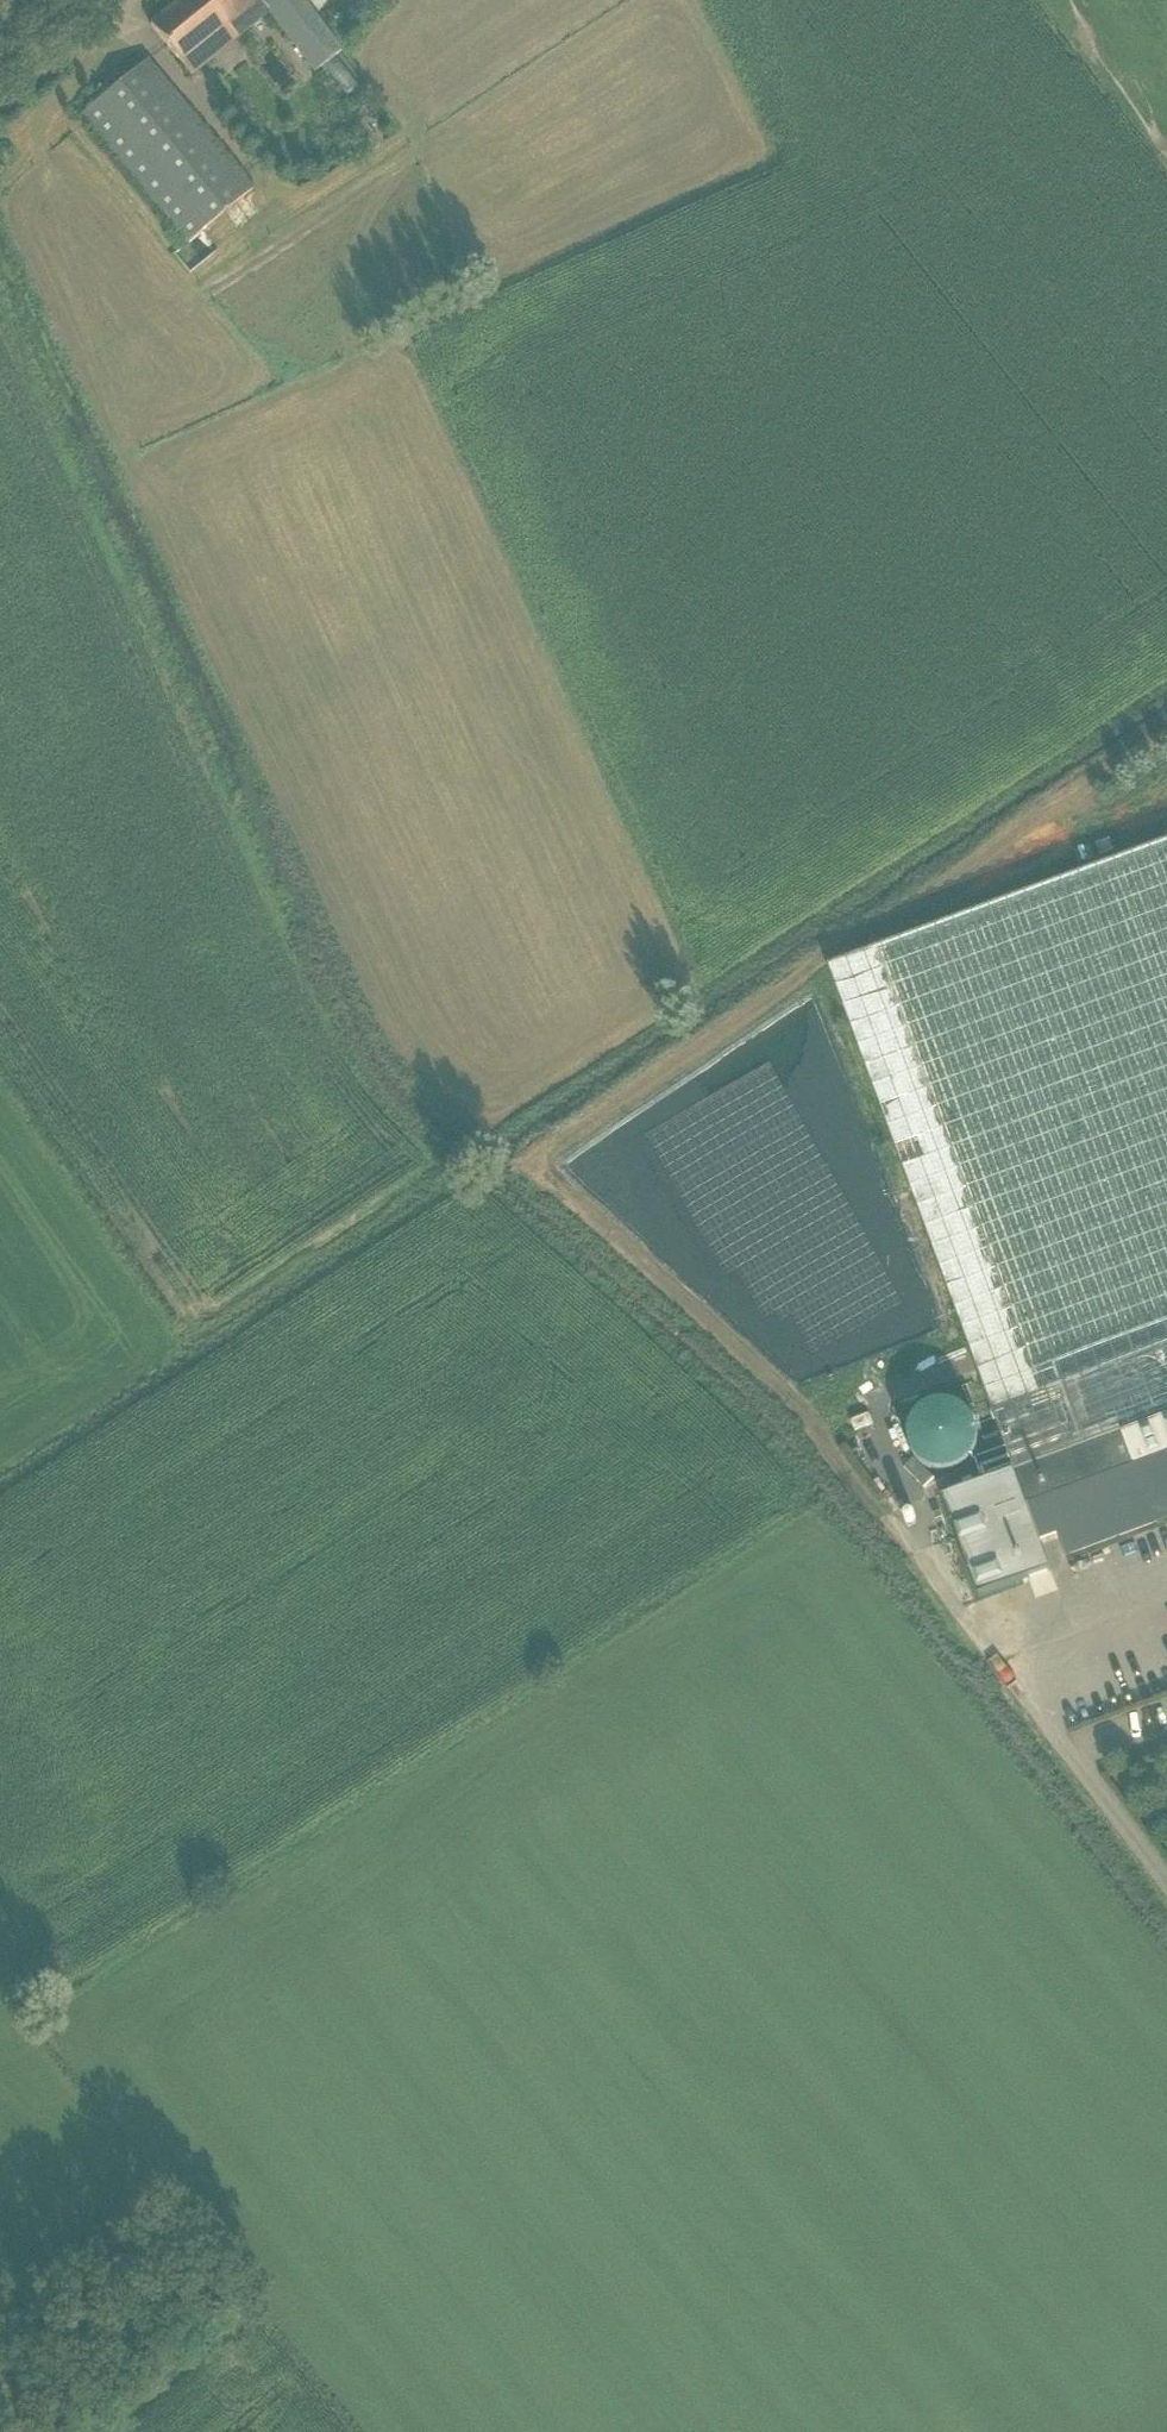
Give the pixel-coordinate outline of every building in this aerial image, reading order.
[(280,0),(182,0),(151,26),(191,74),(280,0)] [(265,194),(156,65),(89,123),(197,251),(265,194)] [(826,961),(1011,1466),(1166,1409),(1166,836),(826,961)]
